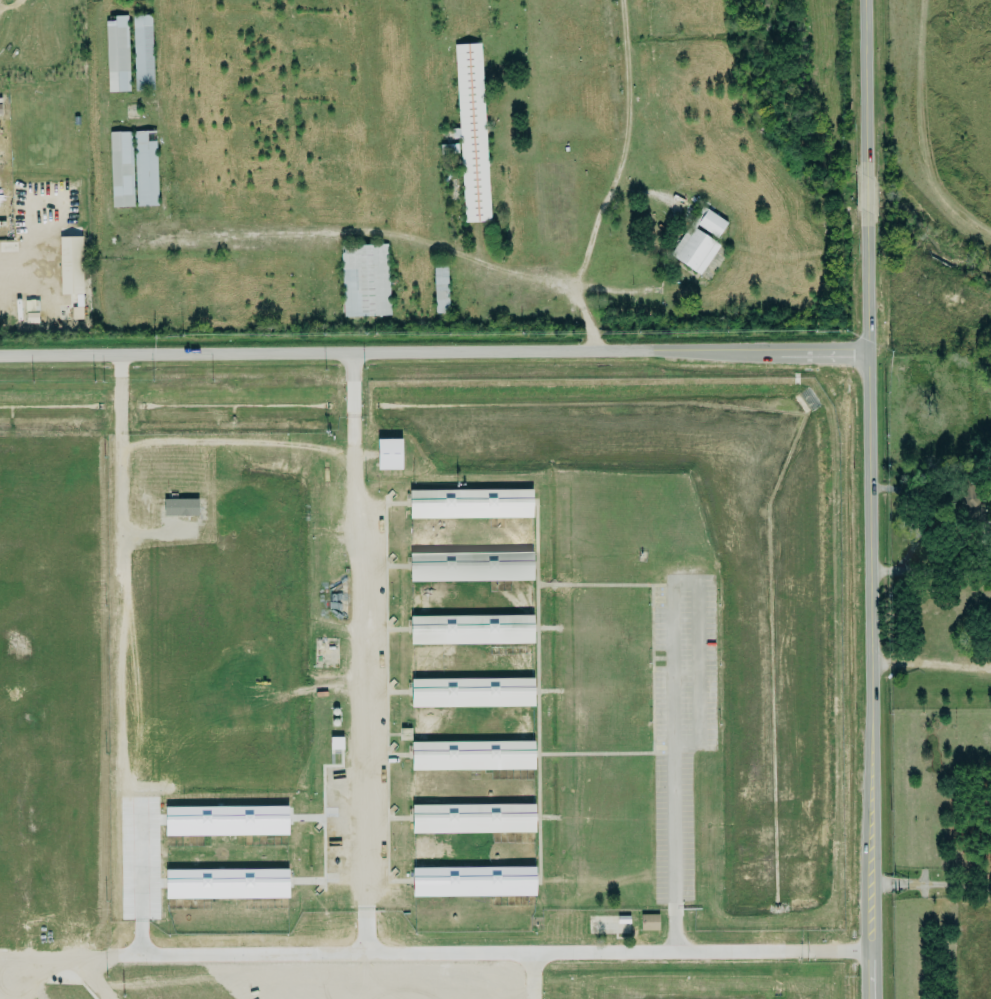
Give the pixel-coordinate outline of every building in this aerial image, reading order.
[(128,91),(126,15),(105,16),(106,92),(128,91)] [(132,15),(133,91),(151,90),(150,15),(132,15)] [(453,39),(463,223),(489,221),(479,38),(453,39)] [(155,130),(134,131),(136,206),(156,205),(155,130)] [(130,131),(109,132),(110,207),(132,207),(130,131)] [(439,153),(456,153),(456,144),(439,144),(439,153)] [(458,200),(458,179),(450,179),(450,201),(458,200)] [(725,222),(700,206),(668,257),(699,276),(718,245),(713,242),(725,222)] [(82,236),(59,237),(60,294),(83,294),(82,236)] [(340,245),(342,317),(389,316),(387,244),(340,245)] [(446,264),(433,264),(433,313),(446,313),(446,264)] [(72,319),(82,319),(82,307),(72,307),(72,319)] [(402,470),(401,439),(377,439),(377,470),(402,470)] [(960,497),(977,497),(977,478),(960,478),(960,497)] [(407,489),(407,518),(530,518),(530,489),(407,489)] [(198,499),(164,500),(164,516),(198,516),(198,499)] [(531,581),(531,553),(408,553),(408,581),(531,581)] [(531,644),(531,616),(408,616),(408,644),(531,644)] [(409,707),(532,707),(532,679),(409,679),(409,707)] [(533,742),(410,742),(410,770),(533,770),(533,742)] [(533,805),(410,805),(410,834),(533,834),(533,805)] [(165,836),(288,834),(288,806),(165,807),(165,836)] [(412,868),(413,897),(535,895),(535,867),(412,868)] [(165,899),(288,897),(288,869),(165,870),(165,899)] [(657,931),(657,915),(640,915),(640,931),(657,931)] [(631,934),(631,920),(586,920),(586,934),(631,934)]
